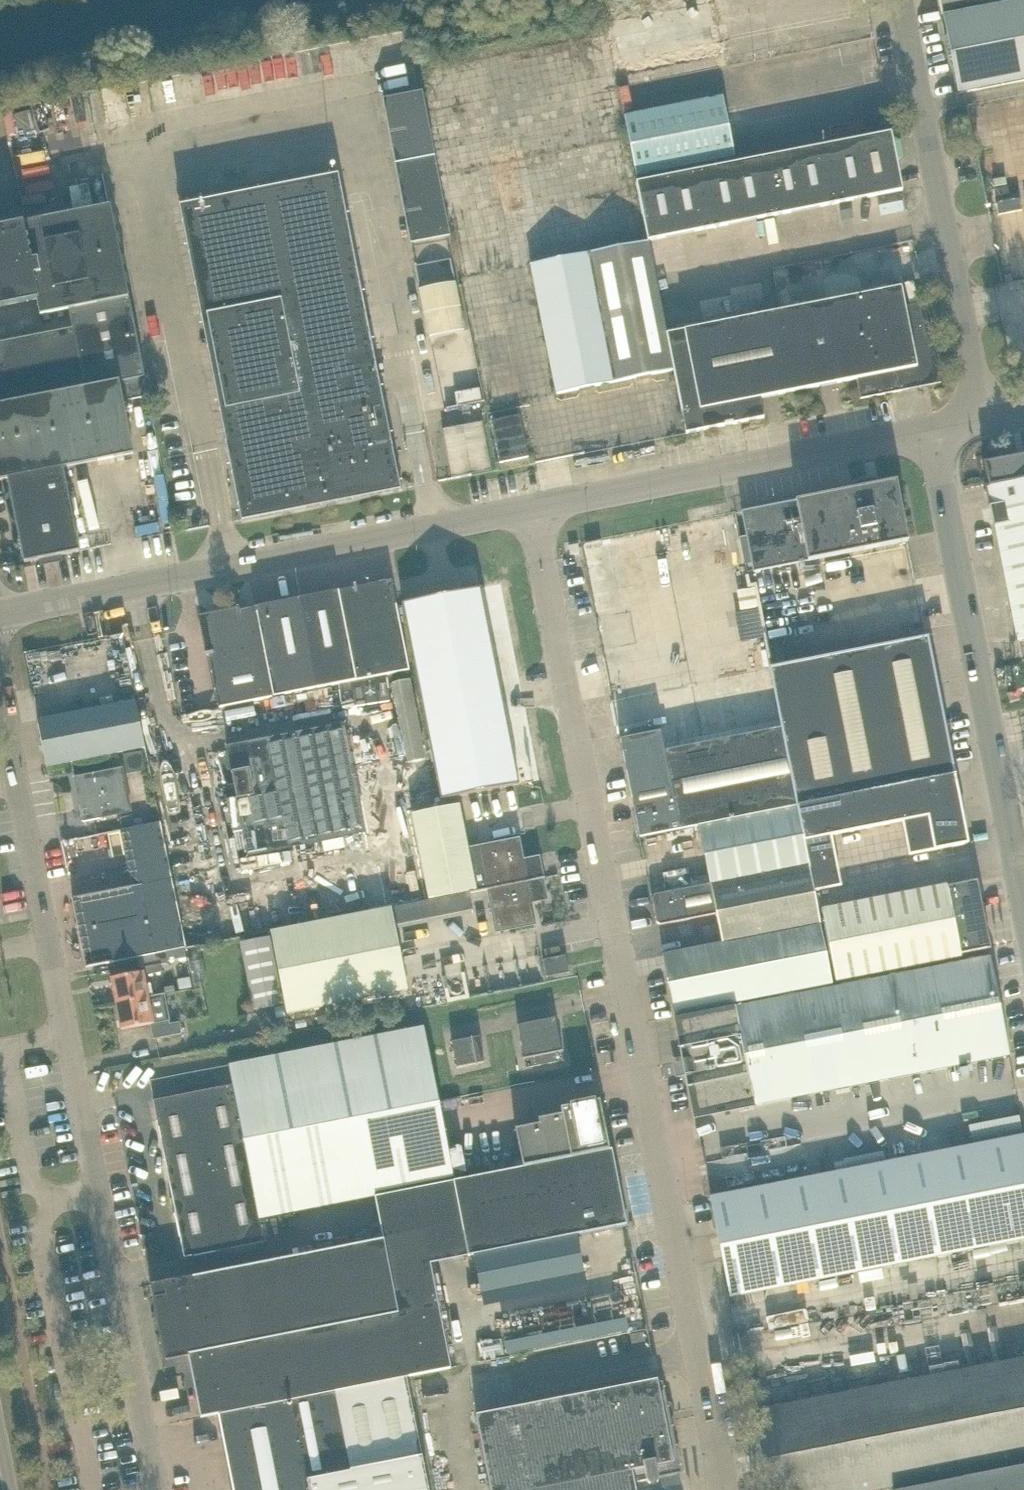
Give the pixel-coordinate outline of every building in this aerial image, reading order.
[(710,36),(729,33),(723,0),(702,0),(710,36)] [(729,33),(748,29),(743,0),(723,0),(729,33)] [(748,29),(768,25),(763,0),(743,0),(748,29)] [(768,25),(787,21),(783,0),(763,0),(768,25)] [(826,13),(846,9),(844,0),(823,0),(826,13)] [(942,15),(1020,0),(940,0),(942,15)] [(1023,81),(1023,0),(1020,0),(942,15),(958,94),(1023,81)] [(396,163),(435,156),(423,92),(384,99),(396,163)] [(637,176),(735,157),(723,97),(625,116),(637,176)] [(42,110),(49,134),(60,130),(52,107),(42,110)] [(892,132),(858,139),(870,197),(903,191),(892,132)] [(858,139),(826,145),(838,204),(870,197),(858,139)] [(23,179),(47,177),(45,157),(37,158),(35,140),(19,142),(23,179)] [(826,145),(795,151),(806,209),(838,204),(826,145)] [(795,151),(763,157),(775,216),(806,209),(795,151)] [(435,156),(396,163),(412,241),(412,242),(450,235),(435,156)] [(763,157),(731,164),(743,222),(775,216),(763,157)] [(731,164),(700,170),(711,228),(743,222),(731,164)] [(700,170),(669,176),(680,234),(711,228),(700,170)] [(392,445),(368,324),(338,174),(180,205),(227,441),(242,520),(400,489),(392,445)] [(669,176),(637,182),(649,241),(680,234),(669,176)] [(129,297),(111,205),(0,227),(0,306),(37,299),(40,315),(129,297)] [(557,394),(674,370),(667,333),(649,241),(532,264),(557,394)] [(902,287),(784,310),(800,390),(857,379),(860,399),(902,391),(901,388),(909,387),(910,389),(941,383),(925,302),(906,306),(902,287)] [(148,395),(129,298),(70,309),(74,329),(0,343),(0,480),(9,478),(25,561),(80,551),(64,467),(134,453),(126,411),(130,410),(129,403),(124,403),(124,400),(148,395)] [(800,390),(784,310),(667,333),(674,370),(686,433),(725,425),(725,423),(733,422),(733,424),(765,418),(761,398),(800,390)] [(529,457),(522,422),(520,415),(492,420),(500,463),(529,457)] [(987,463),(991,485),(987,485),(1017,641),(1023,640),(1023,456),(987,463)] [(908,541),(908,538),(896,481),(742,511),(752,560),(755,571),(813,560),(908,541)] [(741,561),(724,494),(691,502),(704,550),(713,547),(718,567),(741,561)] [(590,537),(595,559),(627,551),(622,530),(590,537)] [(639,534),(628,537),(638,567),(649,563),(639,534)] [(368,679),(410,671),(392,580),(367,585),(357,587),(356,585),(354,586),(355,592),(340,595),(339,590),(300,598),(318,688),(368,679)] [(520,784),(481,588),(403,603),(442,800),(520,784)] [(220,708),(318,688),(300,598),(256,607),(257,611),(241,614),(240,608),(237,608),(238,611),(213,615),(204,629),(209,653),(207,653),(207,655),(209,655),(220,708)] [(771,671),(782,728),(786,750),(943,718),(928,640),(771,671)] [(409,761),(425,758),(409,679),(393,682),(409,761)] [(47,767),(146,748),(136,701),(38,720),(47,767)] [(249,855),(365,832),(344,724),(228,747),(241,817),(231,819),(234,833),(244,831),(249,855)] [(797,806),(786,750),(782,728),(664,751),(660,731),(621,739),(632,796),(636,795),(638,806),(634,807),(640,837),(673,831),(797,806)] [(85,821),(132,812),(124,769),(76,778),(85,821)] [(929,816),(961,810),(955,776),(896,787),(903,821),(929,816)] [(903,822),(903,821),(896,787),(879,790),(886,825),(903,822)] [(879,790),(862,794),(868,828),(886,825),(879,790)] [(851,832),(868,828),(862,794),(844,797),(851,832)] [(804,841),(831,836),(851,832),(844,797),(797,806),(804,841)] [(519,839),(468,849),(459,804),(413,813),(429,899),(488,887),(488,888),(542,878),(539,858),(523,861),(519,839)] [(684,889),(711,884),(809,865),(807,858),(804,841),(797,806),(673,831),(684,889)] [(929,816),(936,849),(968,843),(961,810),(929,816)] [(186,948),(161,827),(160,823),(136,828),(133,815),(121,818),(123,830),(121,831),(130,875),(143,885),(73,899),(87,968),(138,958),(140,969),(168,964),(166,952),(186,948)] [(906,838),(932,833),(929,816),(903,821),(903,822),(906,838)] [(906,838),(909,854),(936,849),(932,833),(906,838)] [(807,858),(834,852),(831,836),(804,841),(807,858)] [(811,874),(837,869),(834,852),(807,858),(809,865),(811,874)] [(814,891),(811,874),(809,865),(711,884),(684,889),(657,894),(657,895),(655,895),(653,898),(653,900),(657,920),(657,922),(661,924),(663,924),(717,914),(722,943),(820,924),(814,891)] [(814,891),(841,886),(837,869),(811,874),(814,891)] [(543,879),(545,878),(545,877),(542,878),(488,888),(487,889),(488,890),(489,890),(497,931),(535,924),(531,901),(547,898),(543,879)] [(948,890),(960,951),(988,946),(984,926),(980,926),(979,916),(982,915),(976,884),(948,890)] [(960,951),(948,890),(947,885),(894,895),(909,967),(962,956),(960,951)] [(909,967),(894,895),(859,902),(873,974),(909,967)] [(859,902),(822,909),(836,981),(873,974),(859,902)] [(408,990),(398,943),(391,907),(272,931),(288,1013),(407,990),(408,990)] [(675,1015),(832,984),(820,924),(722,943),(663,954),(675,1015)] [(271,936),(241,942),(255,1010),(284,1004),(271,936)] [(512,957),(512,967),(532,966),(531,956),(512,957)] [(566,956),(544,960),(547,977),(553,976),(569,973),(568,964),(566,956)] [(1010,1055),(997,992),(990,956),(676,1018),(692,1097),(693,1102),(711,1114),(1010,1055)] [(117,1004),(149,997),(144,972),(112,978),(117,1004)] [(122,1030),(151,1024),(152,1031),(171,1027),(170,1024),(164,994),(149,997),(117,1004),(122,1030)] [(564,1060),(556,1021),(556,1018),(518,1025),(526,1067),(564,1060)] [(171,1027),(152,1031),(154,1040),(182,1034),(180,1022),(170,1024),(171,1027)] [(454,1180),(439,1101),(424,1028),(229,1066),(233,1085),(154,1101),(185,1258),(264,1243),(260,1223),(274,1221),(273,1216),(375,1196),(454,1180)] [(458,1068),(484,1063),(479,1037),(453,1042),(458,1068)] [(610,1150),(600,1100),(600,1099),(561,1107),(571,1157),(610,1150)] [(927,1155),(947,1254),(1023,1238),(1023,1135),(927,1155)] [(454,1180),(375,1196),(384,1239),(425,1231),(462,1224),(468,1255),(615,1226),(616,1227),(628,1225),(625,1213),(612,1149),(610,1150),(571,1157),(454,1180)] [(888,1265),(947,1254),(927,1155),(868,1166),(888,1265)] [(731,1296),(888,1265),(868,1166),(711,1197),(731,1296)] [(451,1367),(428,1246),(425,1231),(384,1239),(368,1242),(151,1285),(154,1298),(166,1360),(189,1356),(201,1417),(219,1413),(219,1414),(336,1391),(335,1390),(368,1383),(407,1376),(451,1367)] [(970,1472),(1023,1461),(1023,1358),(754,1411),(769,1489),(877,1489),(935,1479),(936,1483),(901,1489),(1023,1489),(1023,1465),(971,1476),(970,1472)] [(308,1480),(310,1489),(429,1489),(407,1378),(407,1376),(368,1383),(335,1390),(336,1391),(352,1471),(308,1480)] [(658,1382),(657,1378),(477,1414),(492,1489),(526,1489),(588,1478),(591,1489),(637,1489),(635,1482),(647,1480),(649,1482),(651,1484),(654,1484),(657,1483),(659,1480),(659,1477),(658,1473),(677,1469),(676,1466),(677,1466),(676,1466),(672,1447),(673,1447),(673,1446),(672,1446),(669,1429),(667,1429),(662,1406),(664,1405),(661,1388),(662,1388),(661,1387),(661,1388),(660,1385),(659,1385),(658,1382)] [(308,1480),(352,1471),(336,1391),(219,1414),(220,1414),(235,1489),(310,1489),(308,1480)]
